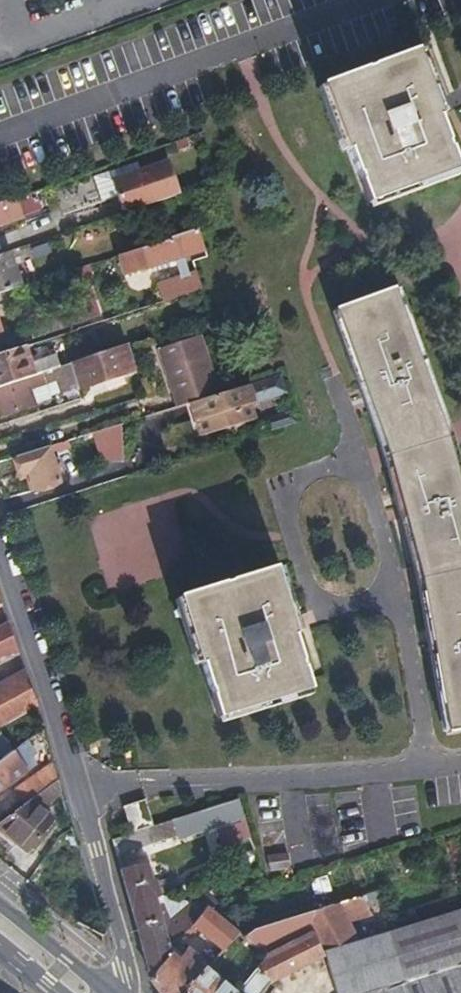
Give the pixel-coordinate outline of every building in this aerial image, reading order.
[(436,102),(417,49),(325,81),(348,147),(351,146),(370,200),(459,167),(436,102)] [(121,211),(178,192),(167,159),(110,178),(121,211)] [(95,176),(100,199),(113,196),(108,173),(95,176)] [(36,209),(31,192),(0,202),(0,222),(36,209)] [(204,248),(197,227),(120,253),(128,274),(157,264),(163,262),(165,268),(178,264),(179,269),(186,266),(183,256),(204,248)] [(11,288),(17,286),(5,251),(0,253),(0,292),(11,288)] [(163,262),(157,264),(159,271),(165,268),(163,262)] [(84,264),(69,269),(81,305),(85,318),(100,313),(84,264)] [(198,288),(193,272),(156,284),(161,300),(198,288)] [(0,292),(0,300),(13,295),(11,288),(0,292)] [(372,294),(313,314),(333,354),(369,448),(373,460),(399,545),(411,587),(421,625),(444,732),(460,725),(460,541),(436,456),(430,440),(400,357),(372,294)] [(56,313),(61,326),(85,318),(81,305),(56,313)] [(29,322),(34,335),(61,326),(56,313),(29,322)] [(76,334),(84,356),(99,351),(90,329),(76,334)] [(188,402),(218,392),(199,335),(158,349),(176,406),(188,402)] [(47,337),(21,346),(26,362),(53,353),(47,337)] [(129,369),(121,344),(99,351),(84,356),(65,362),(73,387),(129,369)] [(56,365),(53,353),(26,362),(21,346),(0,352),(0,384),(56,365)] [(73,387),(65,362),(56,365),(0,384),(0,413),(30,405),(24,389),(33,385),(42,382),(54,378),(59,392),(73,387)] [(279,373),(234,388),(218,392),(188,402),(200,438),(254,420),(249,406),(286,394),(279,373)] [(47,396),(59,392),(54,378),(42,382),(47,396)] [(24,389),(30,405),(39,402),(33,385),(24,389)] [(268,419),(272,431),(295,424),(291,411),(268,419)] [(99,461),(121,461),(121,460),(121,423),(92,432),(99,461)] [(44,447),(13,457),(19,476),(24,474),(30,489),(55,482),(44,447)] [(314,690),(279,571),(182,600),(202,667),(204,666),(219,720),(314,690)] [(16,653),(6,621),(0,625),(0,659),(16,653)] [(20,666),(16,653),(0,659),(0,674),(20,666)] [(34,709),(27,688),(0,700),(0,729),(34,709)] [(31,768),(17,749),(8,756),(0,762),(0,792),(31,768)] [(55,776),(51,763),(23,786),(31,796),(55,776)] [(43,805),(58,788),(55,779),(33,797),(43,805)] [(128,833),(110,839),(114,854),(217,823),(241,816),(235,799),(149,826),(128,833)] [(121,806),(128,833),(149,826),(142,799),(121,806)] [(0,823),(0,830),(29,853),(53,821),(28,801),(0,823)] [(241,816),(217,823),(224,846),(248,837),(241,816)] [(290,852),(263,855),(269,875),(293,869),(290,852)] [(142,862),(119,869),(122,880),(135,927),(149,923),(144,907),(161,902),(159,896),(152,878),(148,879),(142,862)] [(380,887),(336,901),(346,921),(371,913),(369,906),(386,901),(380,887)] [(149,923),(135,927),(150,977),(170,954),(171,948),(194,923),(209,908),(210,906),(214,902),(204,893),(169,926),(161,902),(144,907),(149,923)] [(323,959),(339,992),(370,992),(379,990),(354,938),(346,921),(336,901),(301,912),(323,959)] [(209,908),(194,923),(225,950),(242,934),(209,908)] [(459,913),(457,909),(383,930),(398,983),(412,978),(460,962),(460,920),(459,913)] [(267,984),(323,959),(301,912),(257,927),(246,938),(268,958),(238,992),(259,992),(267,984)] [(383,930),(354,938),(379,990),(398,983),(383,930)] [(150,977),(160,992),(184,992),(205,970),(195,963),(198,959),(189,951),(180,962),(170,954),(150,977)] [(412,978),(415,985),(460,969),(460,962),(412,978)] [(184,992),(238,992),(207,968),(205,970),(184,992)] [(415,985),(412,978),(398,983),(379,990),(370,992),(460,992),(460,969),(415,985)]
